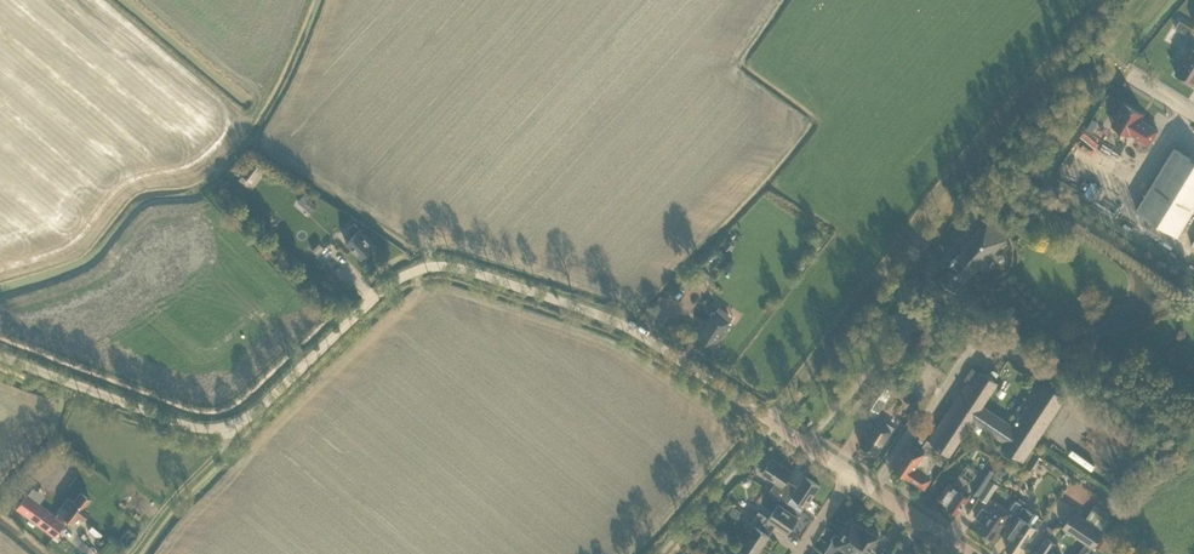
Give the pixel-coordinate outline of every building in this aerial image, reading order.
[(1185,41),(1192,46),(1193,43),(1193,26),(1182,18),(1177,25),(1190,34),(1185,41)] [(1175,74),(1193,84),(1193,83),(1193,49),(1191,48),(1175,74)] [(1139,119),(1142,114),(1124,103),(1111,124),(1117,128),(1116,129),(1117,130),(1122,133),(1123,133),(1124,132),(1129,135),(1130,134),(1133,135),(1142,120),(1139,119)] [(1158,130),(1142,120),(1133,135),(1149,145),(1158,130)] [(1092,132),(1095,126),(1090,123),(1086,129),(1087,129),(1092,132)] [(1193,208),(1193,159),(1174,147),(1136,210),(1178,235),(1193,208)] [(250,179),(259,168),(252,162),(243,173),(250,179)] [(301,204),(307,197),(303,194),(298,201),(301,204)] [(956,291),(1006,240),(991,212),(965,246),(959,252),(949,263),(951,265),(941,278),(956,291)] [(348,238),(346,241),(361,257),(372,246),(357,231),(359,229),(352,222),(342,232),(348,238)] [(323,247),(319,243),(312,250),(316,254),(323,247)] [(690,280),(697,286),(707,272),(700,267),(690,280)] [(716,342),(723,332),(724,333),(731,322),(726,318),(729,313),(719,306),(716,311),(714,310),(707,321),(709,322),(702,332),(701,331),(699,333),(703,336),(702,338),(711,344),(714,340),(717,343),(718,342),(716,342)] [(894,466),(925,487),(932,477),(926,473),(936,458),(941,462),(948,451),(950,452),(972,419),(1004,440),(1002,444),(1023,458),(1065,396),(1042,381),(1014,424),(981,403),(996,380),(980,370),(972,383),(967,380),(929,439),(928,438),(921,447),(911,440),(894,466)] [(879,380),(864,401),(878,410),(892,389),(879,380)] [(860,444),(876,454),(892,431),(876,420),(860,444)] [(1111,421),(1107,430),(1125,438),(1130,429),(1111,421)] [(770,490),(782,497),(788,489),(792,482),(787,479),(792,471),(772,457),(763,472),(776,481),(770,490)] [(987,466),(972,489),(971,490),(972,490),(979,495),(983,489),(990,478),(995,471),(987,466)] [(792,482),(788,489),(782,497),(788,502),(793,494),(801,500),(798,504),(804,508),(807,504),(820,484),(806,474),(798,486),(792,482)] [(948,505),(950,507),(950,509),(954,511),(956,511),(958,512),(969,495),(960,489),(966,478),(960,474),(953,484),(949,482),(939,497),(949,504),(948,505)] [(742,478),(742,482),(745,485),(749,485),(751,482),(751,478),(748,475),(744,476),(742,478)] [(979,496),(987,501),(998,484),(990,479),(979,496)] [(69,497),(58,511),(59,511),(56,515),(26,494),(15,509),(53,535),(66,517),(72,521),(78,514),(83,517),(89,510),(84,506),(90,498),(82,492),(74,501),(69,497)] [(984,522),(979,529),(993,538),(1004,522),(1005,523),(1012,513),(995,502),(989,511),(982,507),(975,517),(984,522)] [(759,510),(755,517),(773,529),(777,523),(788,531),(798,517),(778,503),(769,517),(759,510)] [(742,511),(733,505),(729,511),(738,517),(742,511)] [(1017,553),(1018,553),(1023,546),(1025,547),(1038,528),(1036,527),(1042,519),(1022,506),(1006,530),(1014,535),(1006,547),(1017,553)] [(1104,531),(1074,511),(1063,527),(1093,547),(1104,531)] [(756,553),(773,529),(755,517),(751,523),(755,525),(742,544),(756,553)] [(837,544),(849,552),(867,526),(866,526),(865,527),(852,519),(851,520),(846,522),(846,528),(841,536),(837,534),(833,536),(833,541),(828,547),(833,551),(837,544)] [(1047,525),(1043,532),(1049,536),(1053,529),(1047,525)] [(849,552),(852,553),(874,553),(869,551),(880,535),(875,528),(869,528),(867,526),(849,552)] [(100,535),(95,541),(101,547),(106,540),(100,535)] [(1051,550),(1056,542),(1047,536),(1037,551),(1035,550),(1032,553),(1057,553),(1051,550)]
